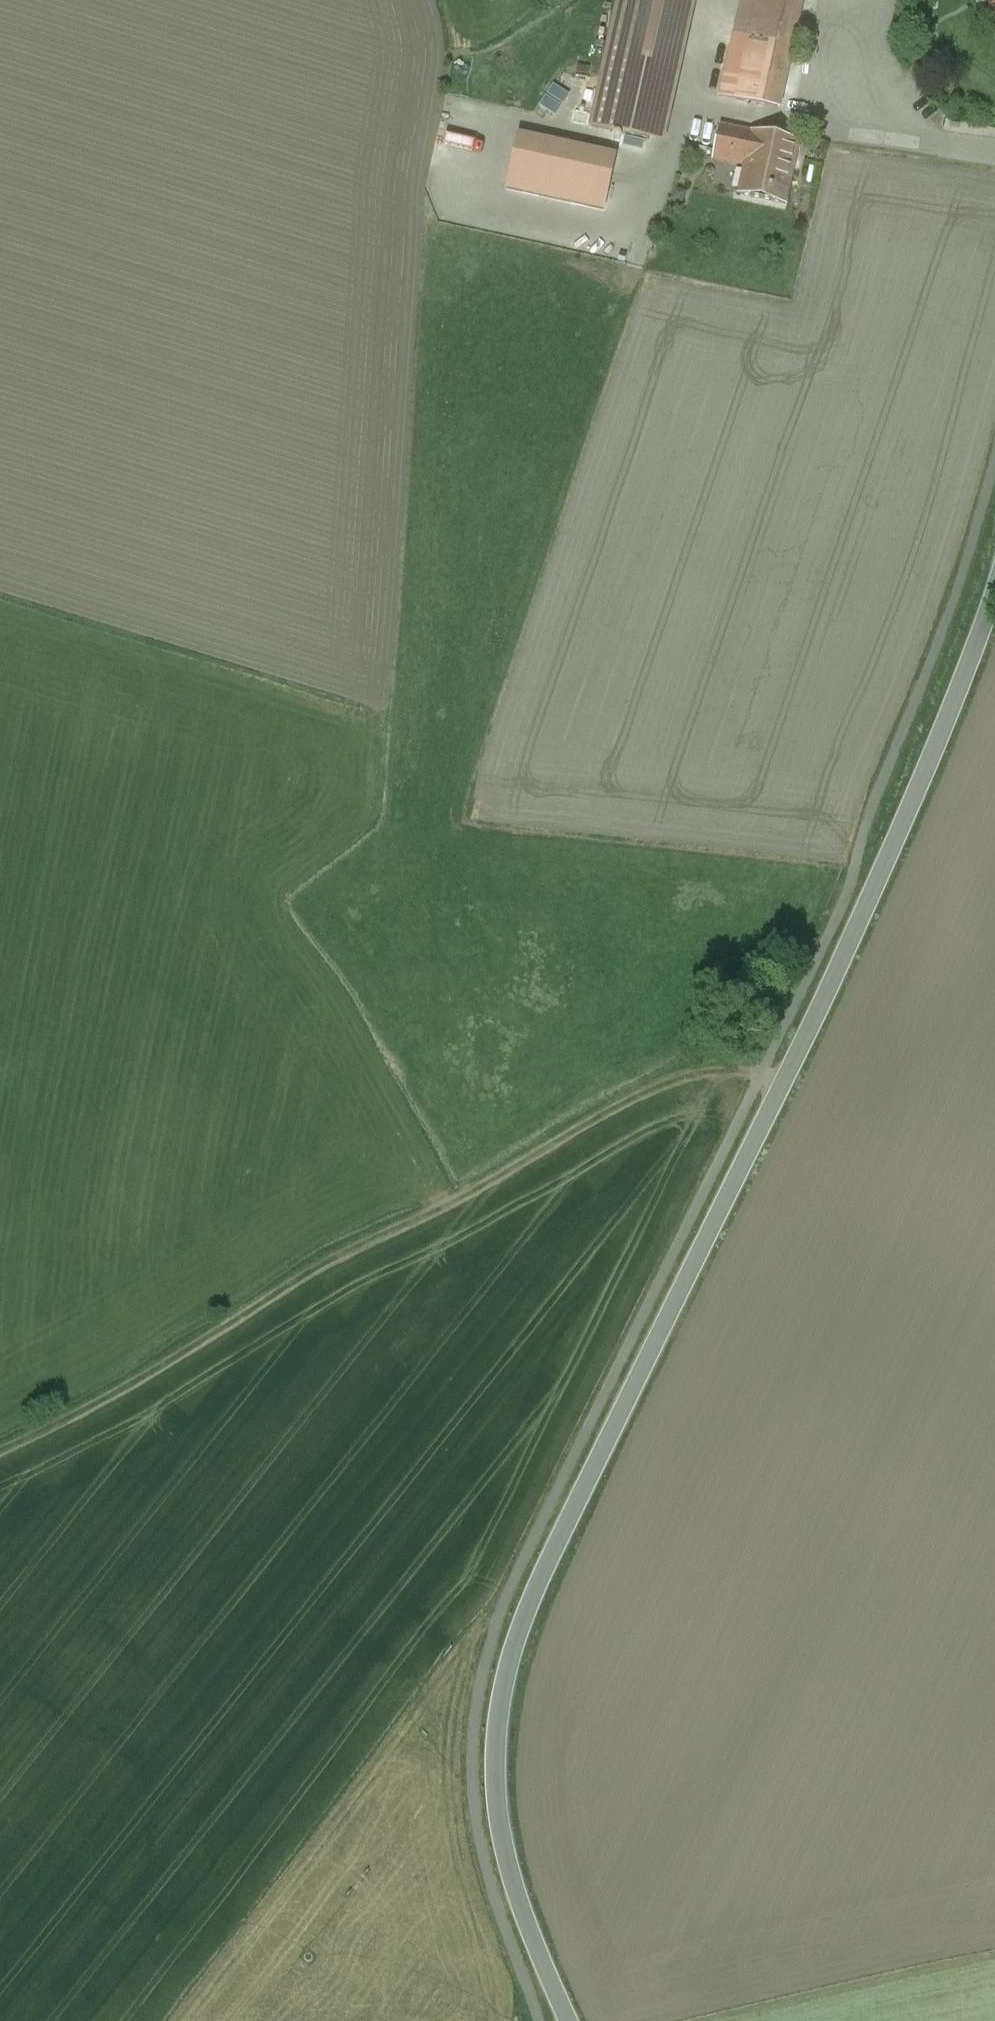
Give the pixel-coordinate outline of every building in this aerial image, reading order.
[(590,125),(649,138),(679,0),(618,0),(590,125)] [(734,32),(790,44),(800,0),(741,0),(734,32)] [(790,44),(734,32),(719,95),(776,107),(790,44)] [(557,82),(542,104),(559,115),(574,93),(557,82)] [(552,129),(493,116),(474,198),(487,201),(534,212),(542,176),(552,129)] [(799,142),(721,125),(713,159),(745,166),(739,195),(785,205),(799,142)] [(628,160),(590,152),(586,172),(623,180),(628,160)] [(623,180),(586,172),(576,221),(637,234),(648,186),(623,180)] [(556,179),(542,176),(534,212),(545,214),(548,215),(556,179)]
